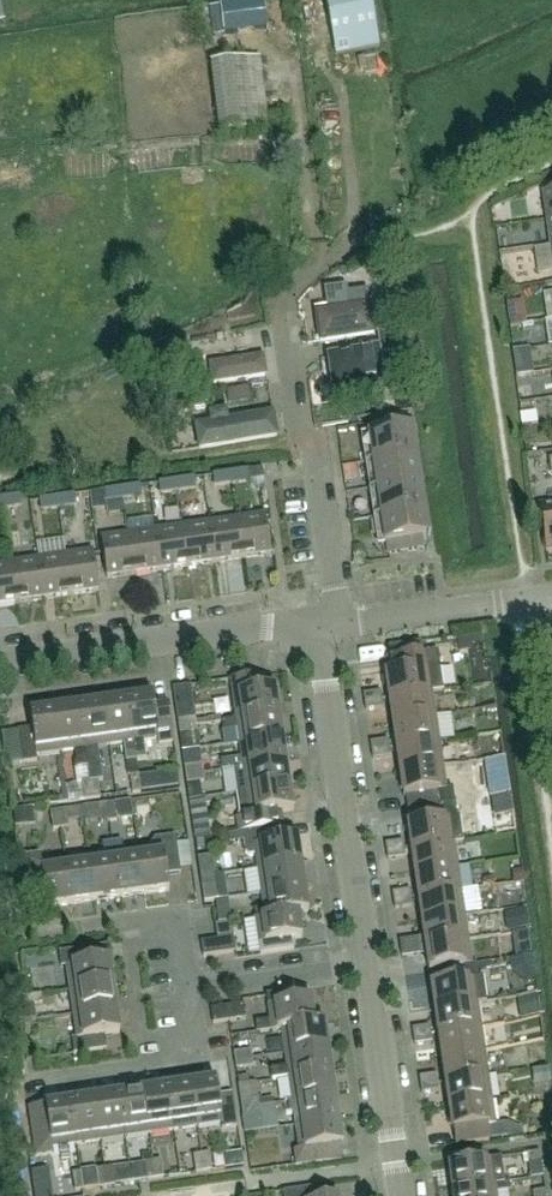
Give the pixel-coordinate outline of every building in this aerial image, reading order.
[(200,7),(204,42),(229,39),(265,35),(261,0),(224,0),(225,4),(200,7)] [(377,47),(368,0),(323,0),(334,55),(377,47)] [(259,57),(209,63),(217,136),(282,128),(281,114),(265,116),(261,77),(259,63),(259,57)] [(541,193),(545,219),(551,218),(551,191),(541,193)] [(395,319),(391,290),(312,301),(316,324),(319,347),(376,339),(374,322),(395,319)] [(396,319),(395,319),(374,322),(376,339),(379,355),(400,353),(401,352),(396,319)] [(266,382),(263,357),(264,357),(260,333),(174,347),(181,394),(186,393),(183,376),(205,373),(208,390),(266,382)] [(404,383),(400,353),(379,355),(376,339),(319,347),(322,370),(325,394),(404,383)] [(286,439),(282,412),(281,410),(280,408),(279,407),(278,406),(275,405),(273,405),(269,405),(266,382),(208,390),(210,407),(189,410),(186,393),(181,394),(189,453),(286,439)] [(366,425),(366,426),(367,434),(362,435),(366,459),(408,452),(405,428),(404,429),(402,419),(366,425)] [(408,452),(366,459),(371,490),(413,483),(408,452)] [(358,458),(339,460),(340,477),(360,475),(358,458)] [(247,471),(229,474),(230,485),(249,482),(247,471)] [(229,474),(211,476),(212,477),(213,487),(230,485),(229,474)] [(195,490),(193,480),(193,479),(175,482),(177,493),(195,490)] [(177,493),(175,482),(157,484),(159,495),(177,493)] [(418,515),(413,483),(371,490),(376,521),(418,515)] [(141,498),(139,487),(121,489),(123,500),(141,498)] [(347,504),(367,501),(365,488),(345,492),(347,504)] [(123,500),(121,489),(103,492),(105,503),(123,500)] [(76,507),(74,496),(55,499),(57,510),(76,507)] [(20,508),(19,498),(19,497),(1,499),(2,510),(20,508)] [(57,510),(55,499),(38,501),(40,512),(57,510)] [(538,506),(544,551),(551,550),(551,504),(538,506)] [(263,514),(235,518),(241,559),(269,555),(263,514)] [(421,538),(418,515),(376,521),(379,545),(384,544),(385,553),(422,548),(420,538),(421,538)] [(235,518),(208,522),(214,563),(241,559),(235,518)] [(208,522),(181,526),(187,566),(214,563),(208,522)] [(187,566),(181,526),(155,530),(160,570),(187,566)] [(160,570),(155,530),(128,534),(133,574),(160,570)] [(133,574),(128,534),(99,538),(105,578),(133,574)] [(308,547),(289,547),(289,561),(308,560),(308,547)] [(63,555),(69,595),(97,591),(91,551),(63,555)] [(63,555),(37,559),(42,599),(69,595),(63,555)] [(42,599),(37,559),(10,563),(16,603),(42,599)] [(10,563),(0,564),(0,605),(16,603),(10,563)] [(437,652),(417,655),(384,659),(386,673),(384,673),(387,699),(430,692),(442,691),(437,652)] [(261,690),(259,677),(229,681),(235,719),(277,713),(274,688),(261,690)] [(174,689),(172,689),(176,719),(177,727),(195,725),(189,686),(174,689)] [(363,702),(380,700),(379,692),(362,694),(363,702)] [(434,717),(430,692),(387,699),(391,723),(434,717)] [(151,695),(126,699),(132,742),(135,760),(145,759),(142,740),(157,738),(157,744),(172,742),(167,709),(166,701),(152,703),(151,695)] [(126,699),(102,702),(108,745),(122,743),(125,762),(135,760),(132,742),(126,699)] [(380,700),(363,702),(364,710),(381,708),(380,700)] [(108,745),(102,702),(78,706),(86,766),(88,782),(91,799),(99,798),(96,781),(101,781),(97,747),(108,745)] [(78,706),(53,709),(60,752),(74,750),(76,768),(86,766),(78,706)] [(59,752),(53,709),(28,713),(31,728),(17,730),(21,763),(36,761),(35,755),(59,752)] [(235,719),(235,720),(221,722),(222,732),(236,730),(238,743),(281,737),(277,713),(235,719)] [(437,741),(434,717),(391,723),(395,747),(437,741)] [(195,725),(177,727),(178,735),(196,733),(195,725)] [(478,746),(497,741),(493,725),(474,730),(478,746)] [(238,743),(240,758),(219,761),(220,771),(232,769),(284,761),(281,737),(238,743)] [(370,751),(387,748),(386,740),(369,743),(370,751)] [(441,765),(437,741),(395,747),(398,771),(441,765)] [(388,756),(387,748),(370,751),(371,759),(388,756)] [(288,786),(284,761),(232,769),(235,793),(288,786)] [(441,765),(398,771),(402,796),(404,796),(406,810),(453,803),(451,789),(445,790),(441,765)] [(184,776),(201,773),(200,766),(183,768),(184,776)] [(378,792),(394,789),(389,769),(374,773),(378,792)] [(175,771),(160,773),(163,789),(177,787),(175,771)] [(203,781),(201,773),(184,776),(185,784),(203,781)] [(139,792),(137,777),(137,775),(129,776),(131,793),(139,792)] [(91,799),(88,782),(81,783),(83,800),(91,799)] [(288,786),(235,793),(241,832),(278,827),(276,813),(292,811),(288,786)] [(192,829),(204,828),(197,787),(186,789),(192,829)] [(115,820),(113,803),(105,804),(108,821),(115,820)] [(453,803),(406,810),(408,823),(406,824),(410,849),(452,843),(462,841),(458,816),(455,817),(453,803)] [(108,821),(105,804),(97,805),(100,822),(108,821)] [(65,810),(57,811),(59,828),(67,827),(66,821),(65,810)] [(59,828),(57,811),(49,812),(51,829),(59,828)] [(278,827),(241,832),(227,835),(228,844),(242,841),(244,852),(248,855),(254,854),(257,869),(299,863),(296,838),(280,840),(278,827)] [(136,851),(143,894),(168,890),(165,875),(179,873),(174,835),(153,838),(150,843),(151,849),(136,851)] [(120,841),(111,843),(118,897),(143,894),(136,851),(122,853),(120,841)] [(385,852),(402,849),(401,842),(384,844),(385,852)] [(102,856),(88,858),(94,901),(118,897),(111,843),(100,844),(102,856)] [(452,843),(410,849),(413,873),(456,867),(452,843)] [(403,857),(402,849),(385,852),(386,860),(403,857)] [(64,861),(40,865),(38,855),(20,858),(28,910),(70,904),(64,861)] [(213,855),(196,858),(199,877),(216,875),(213,855)] [(88,858),(64,861),(70,904),(94,901),(88,858)] [(303,887),(299,863),(257,869),(260,893),(303,887)] [(459,891),(456,867),(413,873),(417,897),(459,891)] [(216,875),(199,877),(200,886),(203,902),(220,899),(216,875)] [(260,893),(262,908),(253,909),(254,918),(264,917),(264,918),(297,913),(307,912),(303,887),(260,893)] [(392,901),(409,898),(408,890),(391,893),(392,901)] [(463,915),(459,891),(417,897),(420,922),(463,915)] [(410,906),(409,898),(392,901),(393,909),(410,906)] [(301,938),(297,913),(264,918),(264,917),(254,918),(259,954),(294,948),(292,939),(301,938)] [(466,940),(463,915),(420,922),(424,946),(466,940)] [(202,957),(234,952),(232,938),(216,940),(200,942),(202,957)] [(415,939),(398,941),(399,949),(416,947),(415,939)] [(466,940),(424,946),(427,971),(429,971),(470,965),(466,940)] [(68,990),(111,984),(107,959),(92,961),(90,947),(57,952),(59,967),(65,967),(68,990)] [(416,947),(399,949),(400,957),(417,955),(416,947)] [(508,959),(509,971),(522,982),(533,981),(529,956),(508,959)] [(475,964),(470,965),(429,971),(431,984),(429,984),(433,1009),(476,1003),(485,1002),(482,977),(477,978),(475,964)] [(115,1008),(111,984),(68,990),(72,1014),(115,1008)] [(269,1020),(254,1022),(256,1033),(271,1031),(280,1030),(280,1029),(313,1024),(313,1023),(310,999),(293,1001),(292,993),(292,992),(266,996),(266,997),(267,1005),(269,1020)] [(518,1012),(531,1010),(528,992),(515,994),(518,1012)] [(42,1003),(40,995),(23,998),(24,1006),(42,1003)] [(479,1027),(476,1003),(433,1009),(436,1033),(479,1027)] [(244,1019),(242,1005),(209,1009),(211,1024),(228,1022),(244,1019)] [(115,1008),(72,1014),(75,1038),(70,1039),(72,1054),(105,1049),(103,1035),(118,1033),(115,1008)] [(323,1022),(313,1023),(313,1024),(280,1029),(280,1030),(284,1053),(326,1047),(323,1022)] [(428,1026),(411,1029),(412,1037),(429,1034),(428,1026)] [(479,1027),(436,1033),(440,1058),(483,1052),(479,1027)] [(430,1042),(429,1034),(412,1037),(413,1045),(430,1042)] [(286,1067),(269,1069),(270,1080),(287,1078),(330,1071),(326,1047),(284,1053),(286,1067)] [(249,1051),(232,1053),(233,1061),(251,1058),(249,1051)] [(483,1052),(440,1058),(443,1082),(486,1076),(483,1052)] [(251,1058),(233,1061),(235,1069),(252,1066),(251,1058)] [(527,1083),(541,1081),(538,1063),(524,1066),(527,1083)] [(330,1071),(287,1078),(291,1102),(333,1095),(330,1071)] [(435,1075),(418,1077),(419,1085),(436,1083),(435,1075)] [(486,1076),(443,1082),(447,1106),(490,1100),(486,1076)] [(231,1094),(217,1096),(215,1080),(190,1084),(195,1127),(220,1123),(221,1129),(236,1127),(231,1094)] [(254,1083),(237,1085),(240,1109),(258,1107),(254,1083)] [(436,1083),(419,1085),(420,1093),(437,1091),(436,1083)] [(190,1084),(165,1088),(172,1130),(195,1127),(190,1084)] [(172,1130),(165,1088),(141,1091),(147,1134),(172,1130)] [(141,1091),(117,1095),(123,1137),(147,1134),(141,1091)] [(123,1137),(117,1095),(93,1098),(99,1141),(123,1137)] [(333,1095),(291,1102),(294,1126),(337,1120),(333,1095)] [(93,1098),(68,1102),(75,1145),(99,1141),(93,1098)] [(490,1100),(447,1106),(451,1131),(453,1131),(455,1145),(488,1140),(522,1135),(521,1131),(520,1129),(508,1123),(494,1125),(490,1100)] [(68,1102),(43,1106),(26,1108),(34,1158),(52,1155),(51,1148),(75,1145),(68,1102)] [(258,1107),(240,1109),(242,1117),(244,1133),(261,1131),(259,1115),(258,1107)] [(298,1150),(293,1151),(295,1166),(327,1161),(343,1159),(341,1145),(337,1120),(294,1126),(298,1150)] [(539,1152),(535,1153),(526,1154),(528,1165),(540,1164),(539,1152)] [(208,1153),(200,1154),(202,1172),(210,1170),(208,1153)] [(202,1172),(200,1154),(192,1156),(194,1173),(202,1172)] [(499,1158),(490,1159),(447,1165),(451,1190),(493,1184),(503,1183),(499,1158)] [(154,1179),(162,1178),(159,1160),(151,1162),(154,1179)] [(154,1179),(151,1162),(144,1163),(146,1180),(154,1179)] [(106,1186),(113,1185),(111,1168),(103,1169),(106,1186)] [(106,1186),(103,1169),(95,1170),(98,1187),(106,1186)] [(73,1191),(81,1190),(79,1172),(71,1174),(73,1191)] [(493,1184),(451,1190),(451,1195),(495,1195),(495,1192),(509,1191),(508,1182),(503,1183),(493,1184)] [(320,1187),(282,1192),(282,1195),(322,1195),(320,1187)]
